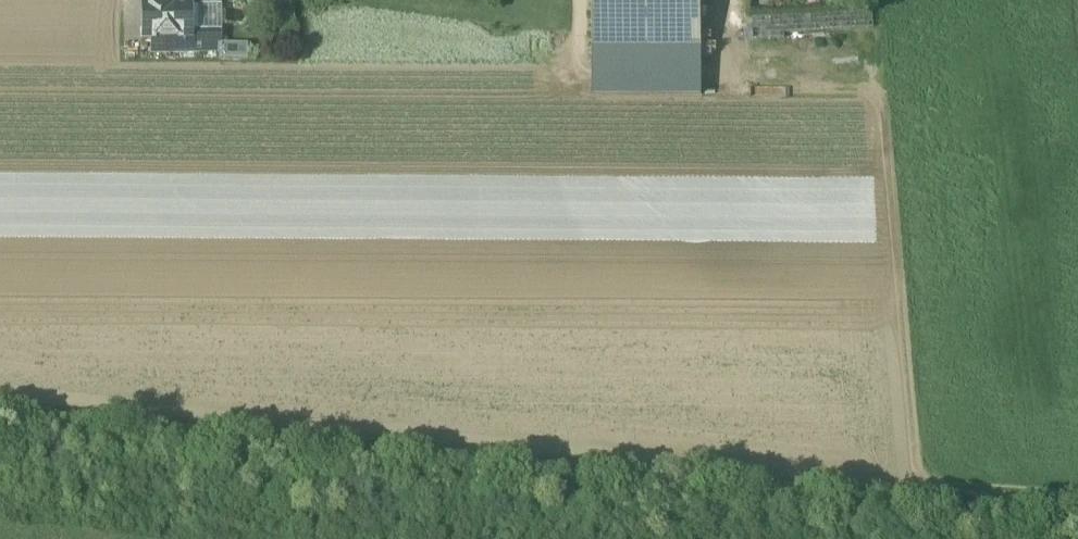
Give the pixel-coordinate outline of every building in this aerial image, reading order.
[(178,6),(190,6),(190,9),(199,9),(216,9),(216,0),(178,0),(178,6)] [(702,51),(702,22),(702,0),(593,0),(593,31),(593,51),(702,51)] [(143,40),(152,40),(190,39),(190,31),(190,9),(190,6),(178,6),(143,7),(143,40)] [(190,9),(190,31),(199,31),(199,9),(190,9)] [(221,9),(216,9),(199,9),(199,31),(220,31),(221,31),(221,9)] [(279,25),(294,26),(295,12),(279,9),(279,25)] [(220,31),(199,31),(190,31),(190,39),(152,40),(152,54),(220,53),(220,46),(220,31)] [(220,60),(247,60),(247,47),(220,46),(220,53),(220,60)] [(701,95),(702,51),(593,51),(593,94),(701,95)]
